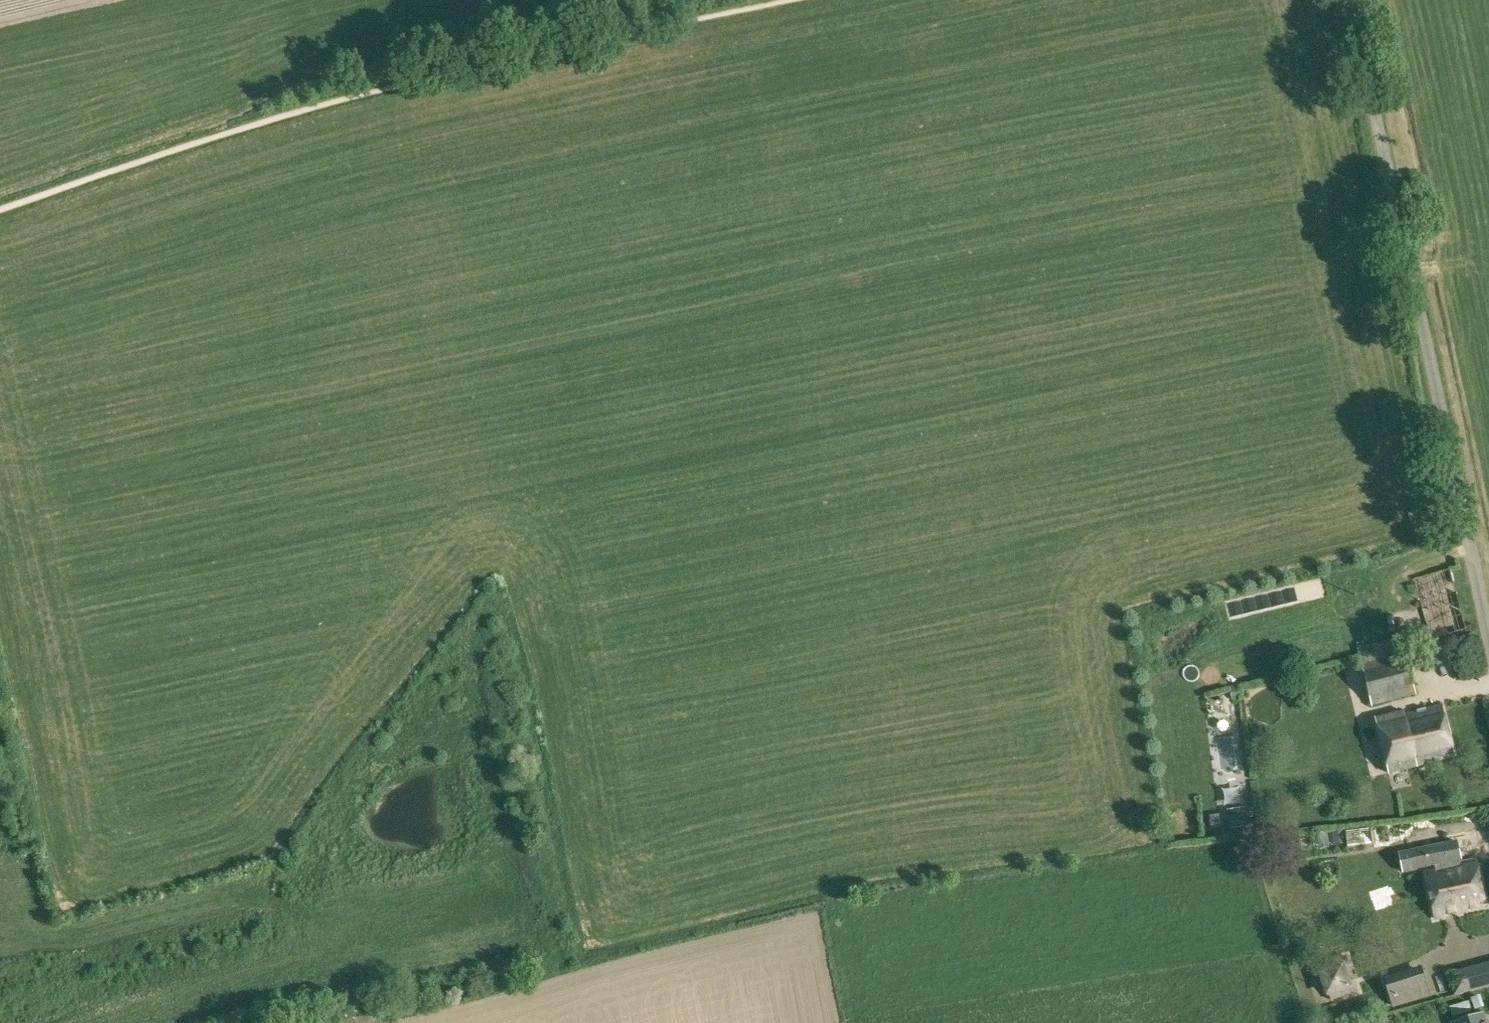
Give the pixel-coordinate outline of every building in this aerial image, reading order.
[(1413,579),(1430,638),(1469,629),(1452,568),(1413,579)] [(1412,615),(1401,617),(1406,639),(1416,637),(1412,615)] [(1362,663),(1372,705),(1417,695),(1406,653),(1362,663)] [(1231,686),(1232,698),(1242,697),(1240,685),(1231,686)] [(1378,718),(1391,772),(1456,757),(1443,705),(1406,714),(1406,711),(1378,718)] [(1246,717),(1221,719),(1226,782),(1251,781),(1246,717)] [(1246,825),(1247,828),(1252,827),(1251,816),(1256,815),(1255,807),(1250,807),(1250,806),(1228,809),(1231,827),(1246,825)] [(1221,816),(1210,817),(1211,829),(1223,828),(1221,816)] [(1371,825),(1346,829),(1348,846),(1373,843),(1371,825)] [(1344,830),(1328,832),(1330,845),(1346,842),(1344,830)] [(1328,831),(1318,833),(1320,847),(1330,846),(1330,845),(1328,832),(1328,831)] [(1447,838),(1447,841),(1400,851),(1404,871),(1435,865),(1436,871),(1440,870),(1464,865),(1463,862),(1482,859),(1477,832),(1447,838)] [(1436,871),(1426,873),(1436,917),(1487,906),(1477,862),(1464,865),(1440,870),(1436,871)] [(1346,956),(1320,965),(1331,999),(1358,991),(1354,979),(1350,980),(1346,969),(1350,968),(1346,956)] [(1392,976),(1401,1007),(1437,996),(1428,966),(1392,976)] [(1466,969),(1450,974),(1455,993),(1471,989),(1466,969)] [(1452,1022),(1488,1022),(1484,1011),(1452,1022)]
